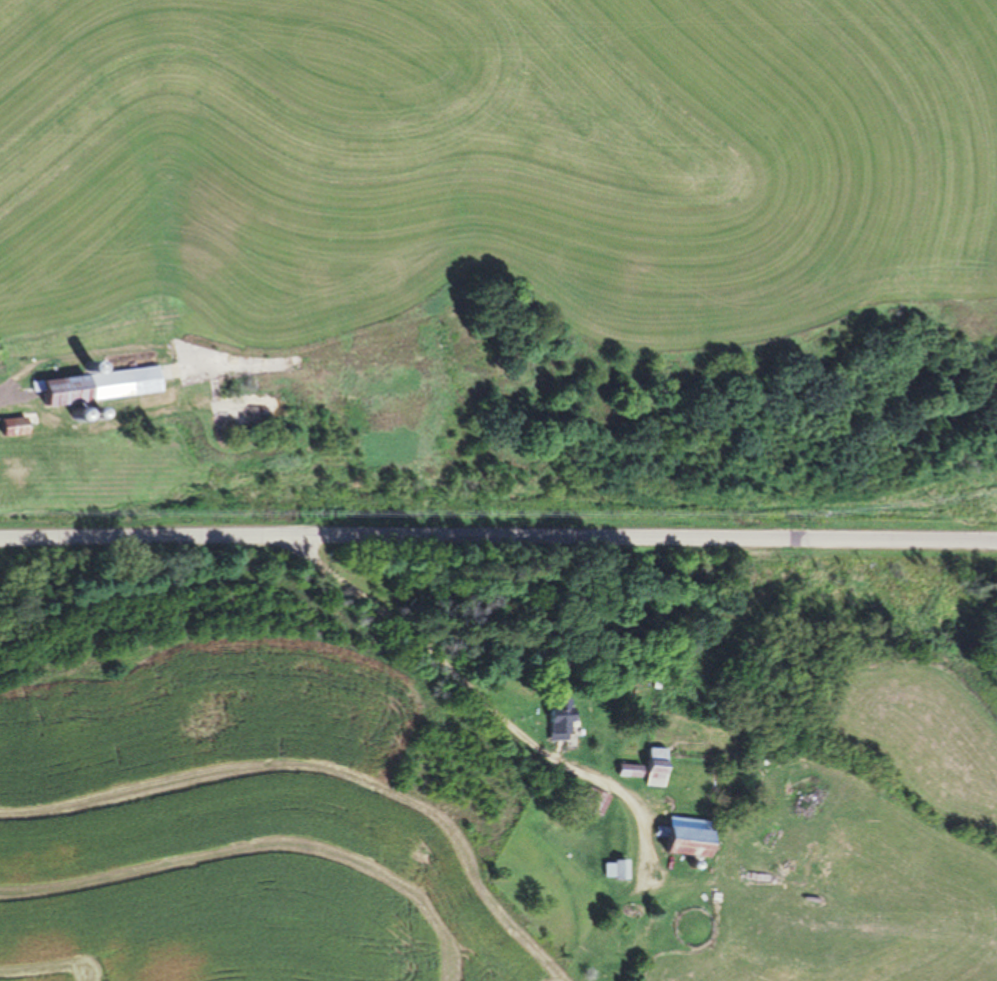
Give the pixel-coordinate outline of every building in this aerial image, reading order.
[(162,391),(159,365),(33,380),(35,391),(43,390),(45,405),(162,391)] [(27,415),(1,418),(3,436),(29,433),(27,415)] [(549,738),(571,738),(571,697),(549,697),(549,738)] [(646,785),(664,785),(664,747),(646,747),(646,785)] [(657,835),(665,836),(663,852),(705,857),(708,830),(658,825),(657,835)] [(621,878),(620,860),(604,860),(605,879),(621,878)]
